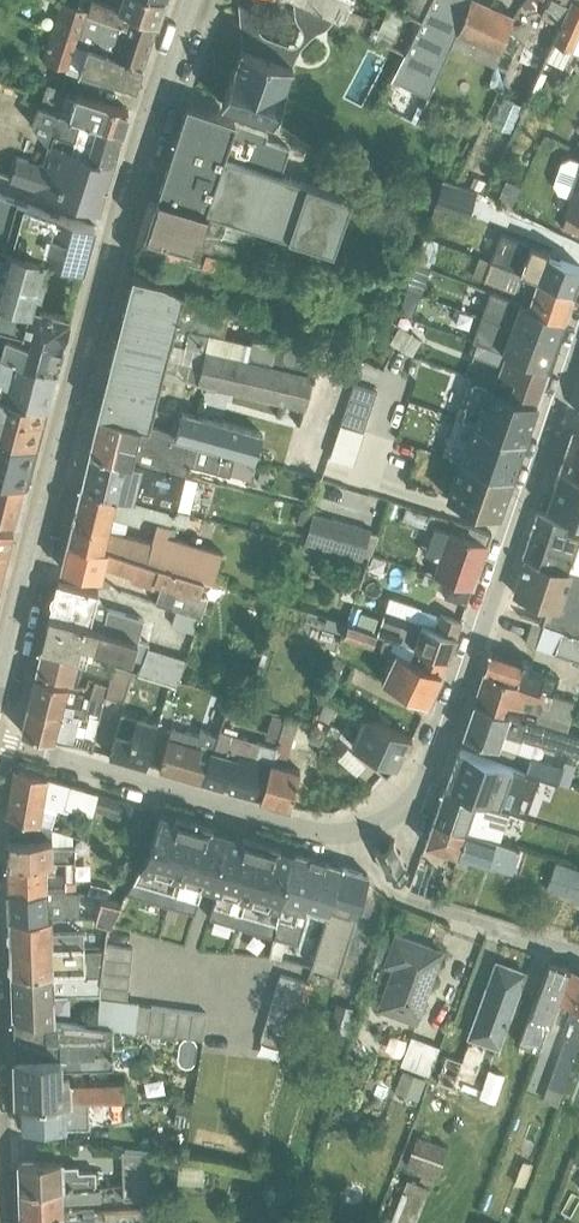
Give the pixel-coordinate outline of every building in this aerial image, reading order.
[(143,67),(158,23),(133,13),(129,25),(88,9),(65,0),(62,0),(50,37),(143,67)] [(158,23),(165,0),(119,0),(117,6),(102,0),(91,0),(88,9),(129,25),(133,13),(158,23)] [(294,64),(301,47),(307,41),(314,33),(319,31),(325,29),(329,26),(334,21),(334,19),(295,1),(295,4),(296,12),(297,18),(299,23),(302,26),(304,30),(305,32),(304,37),(302,41),(299,44),(295,45),(291,45),(264,34),(261,31),(259,27),(257,0),(239,0),(243,48),(294,64)] [(295,1),(334,19),(345,24),(356,28),(391,44),(405,13),(420,19),(429,0),(382,0),(388,3),(380,21),(351,9),(355,0),(293,0),(295,1)] [(420,19),(391,77),(429,95),(453,48),(460,32),(469,0),(429,0),(420,19)] [(460,32),(502,50),(518,15),(485,0),(469,0),(460,32)] [(573,0),(560,0),(560,1),(558,0),(548,0),(541,17),(561,25),(573,0)] [(561,25),(546,59),(549,60),(565,67),(572,49),(578,52),(578,0),(573,0),(561,25)] [(460,32),(453,48),(494,67),(502,50),(460,32)] [(143,67),(50,37),(42,59),(74,69),(136,89),(143,67)] [(294,64),(243,48),(236,68),(235,68),(222,102),(274,121),(294,64)] [(41,104),(59,110),(65,94),(67,89),(48,83),(41,104)] [(59,110),(122,132),(129,111),(67,89),(65,94),(59,110)] [(427,101),(416,124),(426,129),(436,106),(428,102),(427,101)] [(50,142),(113,163),(122,132),(59,110),(41,104),(39,103),(33,123),(50,142)] [(159,196),(255,226),(333,250),(350,197),(281,172),(289,148),(267,141),(270,132),(236,121),(189,106),(159,196)] [(113,163),(50,142),(43,164),(19,156),(12,180),(100,210),(113,163)] [(578,169),(578,161),(570,158),(561,162),(553,184),(558,192),(569,196),(578,169)] [(569,196),(563,214),(567,216),(563,228),(578,234),(578,169),(569,196)] [(499,197),(506,178),(494,173),(487,192),(499,197)] [(426,197),(451,206),(454,198),(444,194),(447,186),(432,180),(426,197)] [(507,181),(498,201),(513,207),(521,187),(507,181)] [(45,259),(83,269),(95,225),(57,213),(0,193),(0,245),(45,259)] [(148,232),(243,263),(255,226),(159,196),(148,232)] [(243,263),(148,232),(140,258),(180,271),(183,263),(201,269),(201,271),(256,289),(263,269),(243,263)] [(426,235),(416,263),(429,268),(440,241),(426,235)] [(32,306),(36,290),(38,290),(41,279),(39,279),(45,259),(0,245),(0,297),(32,306)] [(574,292),(578,279),(578,267),(544,254),(541,263),(515,253),(514,255),(503,251),(499,263),(574,292)] [(485,279),(491,262),(479,257),(472,276),(484,280),(485,279)] [(491,262),(485,279),(531,297),(528,306),(565,319),(574,292),(499,263),(492,260),(491,262)] [(406,289),(420,295),(430,270),(415,264),(411,276),(406,289)] [(173,333),(205,341),(207,332),(221,335),(230,309),(135,274),(123,320),(173,333)] [(420,295),(406,289),(399,312),(411,316),(419,296),(420,295)] [(481,318),(556,346),(565,319),(528,306),(490,292),(481,318)] [(0,297),(0,324),(63,343),(70,317),(32,306),(0,297)] [(399,316),(392,341),(408,346),(416,321),(399,316)] [(477,341),(549,368),(556,346),(481,318),(474,340),(477,341)] [(116,345),(166,358),(170,342),(180,344),(313,375),(315,370),(205,341),(173,333),(123,320),(116,345)] [(0,324),(0,350),(56,368),(63,343),(0,324)] [(205,341),(315,370),(321,343),(280,328),(276,342),(252,337),(251,342),(221,335),(207,332),(205,341)] [(487,383),(538,401),(539,399),(549,368),(477,341),(473,353),(489,359),(481,380),(487,383)] [(175,360),(309,392),(313,375),(180,344),(170,342),(166,358),(175,360)] [(110,372),(159,384),(163,372),(305,408),(309,392),(175,360),(166,358),(116,345),(110,372)] [(27,402),(44,407),(44,409),(46,409),(56,368),(0,350),(0,391),(27,402)] [(104,392),(154,406),(159,384),(110,372),(104,392)] [(456,415),(525,439),(538,401),(487,383),(481,380),(470,376),(456,415)] [(355,383),(342,422),(366,430),(379,391),(355,383)] [(36,446),(46,409),(44,409),(44,407),(27,402),(0,391),(0,435),(36,446)] [(99,413),(149,427),(154,406),(104,392),(99,413)] [(176,435),(236,453),(255,459),(262,432),(182,412),(176,435)] [(90,451),(185,476),(189,463),(230,474),(236,453),(176,435),(149,427),(99,413),(90,451)] [(525,439),(456,415),(443,454),(459,459),(512,477),(525,439)] [(341,424),(330,457),(354,465),(364,432),(341,424)] [(578,474),(578,431),(573,429),(560,468),(578,474)] [(7,476),(24,481),(25,479),(27,479),(30,469),(36,446),(0,435),(0,474),(7,476)] [(82,484),(189,513),(198,479),(185,476),(90,451),(82,484)] [(236,453),(230,474),(251,479),(255,459),(236,453)] [(512,477),(459,459),(446,497),(499,515),(512,477)] [(578,521),(578,474),(560,468),(554,486),(567,491),(564,498),(561,497),(559,497),(556,498),(553,499),(551,501),(549,503),(547,506),(546,510),(578,521)] [(0,474),(0,518),(16,522),(26,482),(27,479),(25,479),(24,481),(7,476),(0,474)] [(159,566),(204,579),(214,583),(222,550),(175,538),(177,527),(157,522),(152,541),(125,535),(128,521),(139,523),(141,514),(186,525),(189,513),(82,484),(68,540),(159,566)] [(567,491),(554,486),(547,506),(549,503),(551,501),(553,499),(556,498),(559,497),(561,497),(564,498),(567,491)] [(406,507),(403,519),(425,526),(429,513),(406,507)] [(301,509),(297,523),(309,527),(304,544),(362,559),(363,557),(369,559),(371,554),(377,534),(375,533),(370,532),(371,529),(301,509)] [(568,571),(578,538),(578,521),(546,510),(544,515),(538,512),(524,556),(527,557),(568,571)] [(446,579),(473,588),(492,532),(470,525),(466,535),(449,529),(447,536),(431,531),(423,553),(439,559),(433,575),(446,579)] [(8,555),(14,531),(0,527),(0,552),(8,555)] [(578,574),(578,538),(568,571),(578,574)] [(159,566),(68,540),(62,568),(101,578),(103,570),(132,578),(131,581),(154,587),(155,584),(161,586),(157,602),(177,609),(202,618),(202,615),(206,599),(199,597),(204,579),(159,566)] [(527,557),(515,593),(547,604),(541,621),(556,626),(562,628),(578,634),(578,574),(568,571),(527,557)] [(473,588),(446,579),(442,590),(446,597),(468,604),(473,588)] [(51,615),(137,639),(142,620),(94,607),(98,592),(59,582),(51,615)] [(378,632),(449,658),(462,621),(389,598),(378,632)] [(202,618),(177,609),(173,626),(198,632),(202,618)] [(88,660),(93,662),(96,649),(144,661),(148,648),(149,643),(137,639),(51,615),(43,647),(73,656),(75,657),(88,660)] [(344,634),(347,625),(327,618),(323,627),(344,634)] [(556,626),(541,621),(533,618),(526,641),(538,645),(554,651),(562,628),(556,626)] [(347,625),(344,634),(341,644),(356,650),(358,646),(373,651),(375,646),(393,654),(381,680),(429,702),(449,658),(378,632),(377,635),(347,625)] [(562,628),(554,651),(573,657),(571,662),(578,665),(578,634),(562,628)] [(73,656),(43,647),(37,671),(78,681),(81,669),(110,677),(113,667),(93,662),(88,660),(75,657),(73,656)] [(148,648),(144,661),(140,674),(152,677),(169,682),(179,684),(186,658),(161,652),(148,648)] [(485,671),(552,693),(558,676),(542,670),(531,666),(532,662),(492,649),(485,671)] [(108,685),(105,695),(124,700),(132,672),(113,667),(110,677),(108,685)] [(475,701),(567,730),(577,701),(556,694),(552,693),(485,671),(475,701)] [(88,707),(90,699),(78,696),(80,688),(36,676),(30,700),(63,709),(65,701),(88,707)] [(225,679),(221,691),(238,697),(242,685),(225,679)] [(63,709),(30,700),(22,732),(31,734),(55,740),(92,751),(95,740),(75,735),(80,717),(85,719),(88,711),(100,714),(105,695),(108,685),(94,681),(90,699),(88,707),(65,701),(63,709)] [(326,698),(317,716),(328,721),(337,703),(326,698)] [(475,701),(464,733),(531,755),(536,741),(578,755),(578,734),(567,730),(475,701)] [(121,713),(110,756),(147,767),(158,723),(121,713)] [(278,741),(285,718),(274,715),(266,738),(278,741)] [(365,715),(351,745),(369,752),(366,757),(387,776),(396,765),(399,759),(406,745),(409,747),(413,737),(365,715)] [(276,747),(261,799),(290,808),(301,770),(287,766),(300,720),(285,716),(285,718),(278,741),(276,747)] [(202,783),(219,731),(206,727),(205,730),(200,728),(199,734),(173,727),(160,771),(202,783)] [(219,731),(202,783),(224,789),(225,787),(229,788),(228,790),(261,799),(276,747),(219,731)] [(446,786),(445,786),(511,808),(525,813),(538,774),(526,770),(460,748),(459,750),(451,774),(446,786)] [(526,770),(538,774),(556,780),(569,785),(574,770),(531,755),(526,770)] [(92,815),(98,794),(39,776),(21,771),(14,775),(7,816),(16,819),(51,828),(57,808),(66,810),(66,808),(92,815)] [(434,820),(466,830),(501,840),(511,808),(445,786),(441,799),(434,820)] [(549,786),(546,801),(578,808),(578,793),(549,786)] [(98,794),(92,815),(92,817),(102,820),(104,812),(123,817),(127,803),(98,794)] [(160,813),(128,894),(141,898),(195,914),(202,887),(219,892),(211,919),(274,937),(295,854),(280,849),(263,844),(250,840),(243,838),(235,836),(228,834),(221,832),(219,838),(199,832),(201,826),(175,818),(160,813)] [(199,832),(219,838),(221,832),(213,829),(214,827),(176,815),(175,818),(201,826),(199,832)] [(51,828),(16,819),(17,832),(8,833),(8,863),(46,861),(65,860),(65,871),(66,890),(76,891),(75,846),(74,846),(73,836),(51,828)] [(466,830),(434,820),(426,843),(459,853),(466,830)] [(466,830),(459,853),(513,872),(521,849),(501,840),(466,830)] [(263,844),(280,849),(281,847),(243,835),(243,838),(250,840),(263,844)] [(376,850),(374,851),(375,853),(377,852),(382,862),(388,873),(387,876),(389,876),(390,874),(391,873),(395,880),(393,881),(394,883),(395,882),(396,884),(398,883),(397,881),(401,879),(406,876),(407,878),(408,878),(407,876),(409,875),(409,873),(407,874),(403,867),(405,867),(407,867),(408,866),(405,865),(394,843),(397,842),(396,840),(394,841),(392,839),(391,840),(392,842),(378,849),(377,847),(375,848),(376,850)] [(331,907),(343,868),(326,863),(295,854),(274,937),(269,956),(280,960),(286,941),(298,944),(308,912),(328,918),(331,907)] [(66,890),(65,871),(47,871),(46,861),(8,863),(10,892),(61,890),(66,890)] [(420,861),(410,889),(424,894),(434,898),(438,886),(428,883),(434,866),(420,861)] [(547,889),(578,899),(578,872),(556,864),(547,889)] [(331,907),(328,918),(314,964),(340,972),(358,915),(369,876),(343,868),(331,907)] [(106,899),(108,899),(113,889),(92,883),(86,894),(101,899),(106,899)] [(61,890),(10,892),(11,918),(53,919),(70,919),(95,919),(110,923),(120,902),(108,899),(106,899),(101,899),(98,909),(72,906),(71,915),(65,915),(66,890),(61,890)] [(53,919),(11,918),(11,949),(53,948),(53,934),(53,919)] [(53,934),(53,948),(85,947),(84,932),(53,934)] [(392,947),(386,964),(386,966),(391,968),(380,999),(377,1009),(416,1023),(442,951),(397,935),(394,942),(392,947)] [(392,947),(394,942),(382,938),(375,960),(386,964),(392,947)] [(96,1025),(112,1027),(204,1039),(207,1013),(139,1004),(139,1001),(127,1000),(133,949),(107,946),(85,947),(53,948),(11,949),(12,973),(55,972),(55,976),(55,997),(100,994),(96,1025)] [(558,1001),(570,969),(550,962),(519,1045),(539,1052),(558,1001)] [(497,963),(470,1038),(497,1048),(524,973),(497,963)] [(391,968),(386,966),(375,997),(380,999),(391,968)] [(558,1001),(572,1006),(571,1008),(577,1010),(568,1034),(578,1038),(578,972),(570,969),(558,1001)] [(55,972),(12,973),(14,1016),(55,1021),(55,997),(55,976),(55,972)] [(281,975),(260,1041),(288,1049),(308,983),(281,975)] [(338,1002),(330,1028),(347,1033),(355,1008),(338,1002)] [(112,1027),(96,1025),(55,1021),(14,1016),(15,1057),(62,1056),(63,1069),(113,1067),(112,1027)] [(568,1034),(567,1033),(542,1100),(557,1105),(571,1067),(578,1047),(578,1038),(568,1034)] [(411,1036),(401,1065),(429,1075),(439,1046),(411,1036)] [(435,1061),(429,1080),(434,1082),(435,1080),(494,1101),(503,1075),(462,1061),(463,1057),(445,1051),(442,1063),(435,1061)] [(62,1056),(15,1057),(17,1101),(22,1101),(91,1099),(123,1098),(123,1081),(72,1083),(72,1077),(63,1078),(63,1069),(62,1056)] [(403,1070),(395,1091),(419,1100),(427,1079),(403,1070)] [(134,1089),(153,1087),(151,1071),(132,1073),(134,1089)] [(91,1099),(22,1101),(23,1112),(17,1115),(18,1123),(23,1126),(23,1129),(91,1128),(91,1099)] [(178,1102),(175,1123),(190,1126),(194,1105),(178,1102)] [(416,1135),(405,1167),(434,1177),(435,1175),(438,1176),(448,1146),(421,1137),(416,1135)] [(153,1184),(152,1170),(152,1153),(123,1154),(124,1186),(153,1184)] [(192,1176),(192,1160),(168,1161),(168,1177),(192,1176)] [(20,1192),(97,1187),(96,1171),(79,1172),(79,1167),(65,1167),(65,1161),(19,1163),(20,1192)] [(523,1162),(515,1185),(526,1189),(534,1166),(523,1162)] [(152,1170),(153,1184),(153,1190),(165,1190),(165,1170),(152,1170)] [(578,1190),(578,1173),(572,1171),(567,1186),(578,1190)] [(391,1222),(415,1222),(429,1188),(409,1179),(391,1222)] [(153,1184),(124,1186),(124,1190),(124,1200),(153,1199),(153,1190),(153,1184)] [(97,1187),(20,1192),(21,1215),(64,1214),(63,1203),(101,1201),(101,1187),(97,1187)] [(21,1215),(21,1222),(64,1222),(64,1214),(21,1215)]
